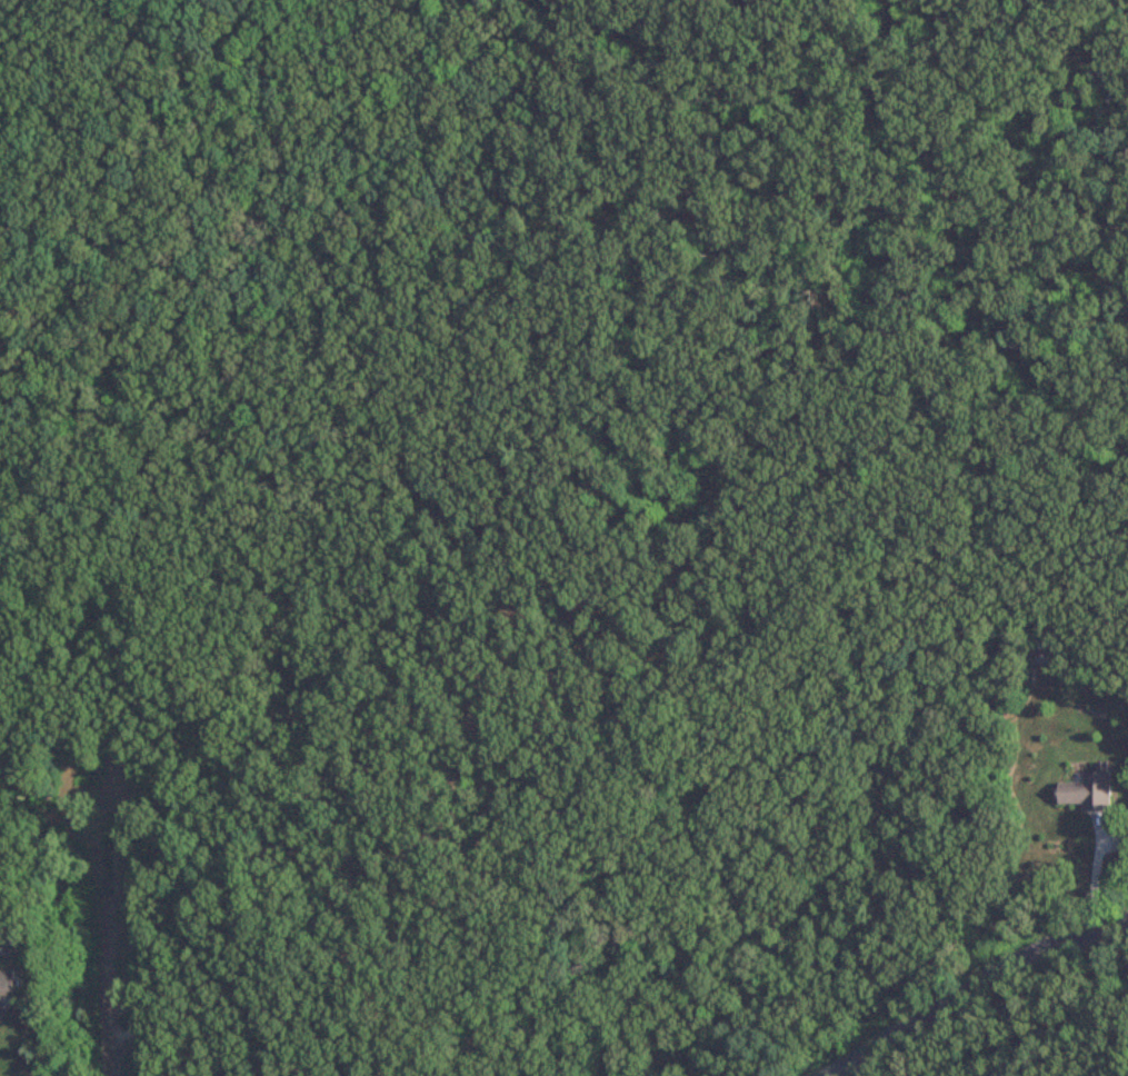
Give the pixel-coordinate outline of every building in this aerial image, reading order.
[(1045,664),(1045,655),(1034,654),(1033,664),(1045,664)] [(1081,806),(1081,812),(1108,812),(1108,774),(1082,774),(1082,784),(1057,784),(1057,806),(1081,806)] [(0,974),(0,998),(10,998),(11,974),(0,974)]
